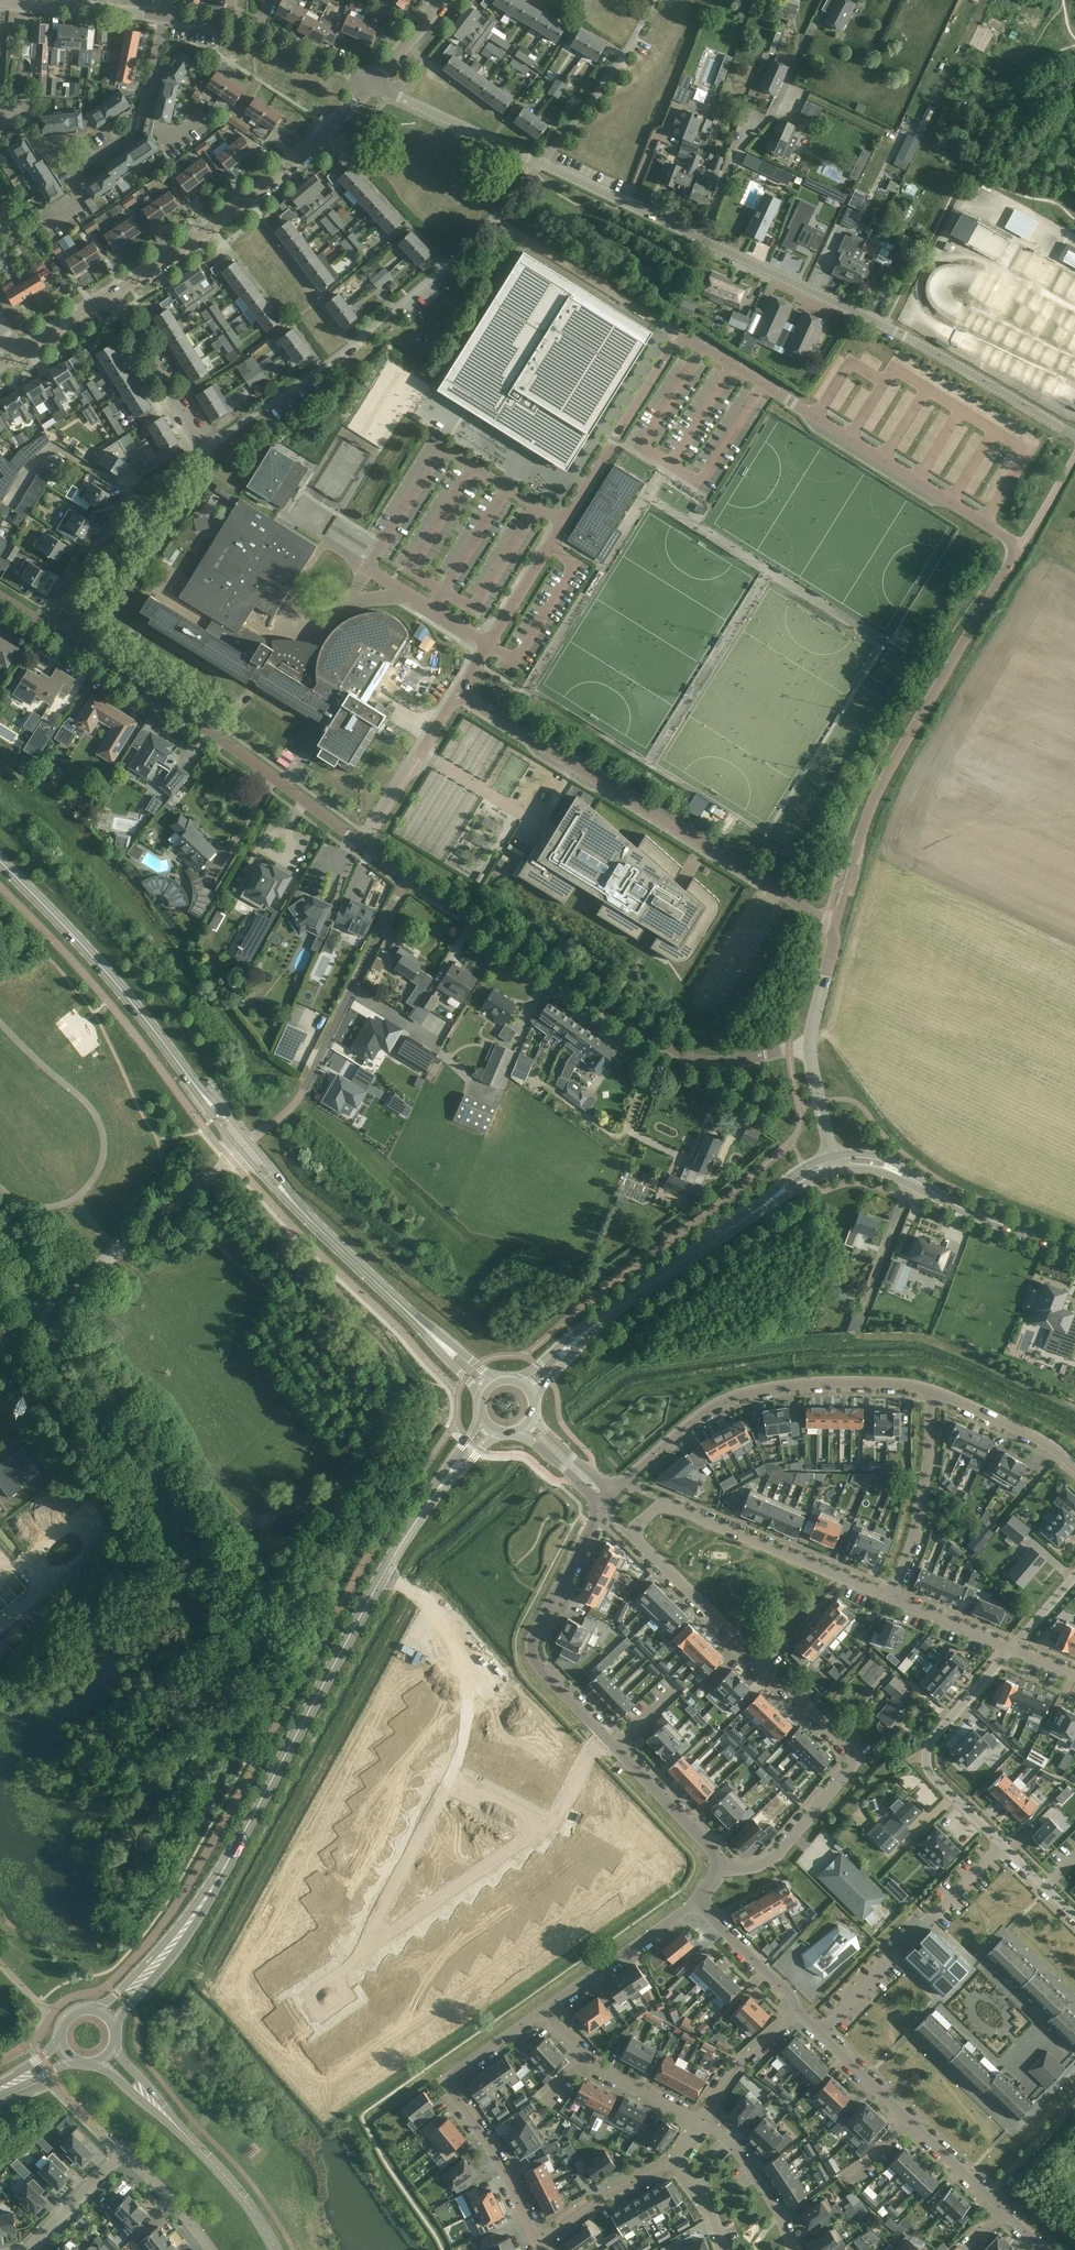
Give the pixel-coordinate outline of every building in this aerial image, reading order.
[(276,14),(275,16),(281,20),(282,17),(287,20),(296,5),(288,0),(275,0),(275,1),(280,4),(275,13),(276,14)] [(327,5),(336,9),(338,4),(331,0),(330,0),(327,5)] [(403,10),(411,0),(391,0),(403,10)] [(480,4),(485,8),(491,0),(483,0),(480,4)] [(506,12),(513,0),(496,0),(493,4),(506,12)] [(519,0),(513,0),(506,12),(512,15),(509,20),(516,24),(519,19),(527,5),(519,0)] [(799,0),(787,0),(787,1),(784,0),(783,0),(779,11),(795,16),(801,1),(799,0)] [(823,7),(830,11),(830,14),(826,23),(840,30),(854,4),(851,2),(851,0),(827,0),(823,7)] [(352,1),(352,2),(349,9),(355,12),(359,4),(352,1)] [(287,20),(299,27),(300,27),(306,16),(309,12),(296,5),(287,20)] [(540,13),(527,5),(519,19),(524,23),(531,27),(540,13)] [(459,19),(485,39),(498,22),(491,16),(483,27),(477,22),(481,15),(470,7),(470,6),(469,6),(459,19)] [(299,27),(297,31),(309,37),(318,22),(317,21),(319,17),(309,12),(306,16),(300,27),(299,27)] [(544,35),(553,20),(540,13),(531,27),(529,30),(535,34),(537,31),(544,35)] [(394,14),(385,24),(389,27),(397,17),(394,14)] [(357,38),(364,22),(348,15),(341,31),(357,38)] [(480,45),(485,39),(459,19),(449,33),(450,33),(461,41),(466,35),(473,40),(465,51),(472,56),(480,45)] [(565,28),(553,20),(544,35),(557,43),(565,28)] [(318,22),(309,37),(322,44),(323,41),(333,46),(337,35),(329,30),(330,29),(318,22)] [(364,22),(357,38),(372,45),(379,29),(364,22)] [(30,71),(30,73),(41,73),(48,74),(48,73),(49,58),(47,58),(48,44),(47,44),(48,25),(33,24),(32,43),(30,71)] [(72,49),(73,26),(59,26),(58,47),(52,46),(51,65),(64,66),(65,48),(72,49)] [(92,59),(93,49),(86,48),(87,27),(73,26),(72,49),(79,49),(78,67),(91,67),(92,59)] [(108,31),(98,30),(97,42),(107,43),(108,31)] [(122,47),(136,50),(140,33),(126,30),(122,47)] [(782,34),(771,30),(764,51),(774,55),(782,34)] [(583,54),(592,39),(579,31),(570,46),(583,54)] [(494,34),(490,40),(500,46),(504,40),(494,34)] [(606,47),(592,39),(583,54),(584,54),(597,62),(606,47)] [(504,40),(500,46),(507,51),(511,45),(504,40)] [(488,42),(484,48),(492,54),(493,54),(497,48),(488,42)] [(450,59),(443,69),(455,78),(465,64),(458,59),(458,58),(464,50),(457,45),(456,47),(450,44),(444,52),(443,53),(450,59)] [(525,62),(528,57),(531,52),(522,46),(515,56),(525,62)] [(122,47),(118,63),(118,64),(133,67),(136,50),(122,47)] [(505,54),(497,48),(493,54),(501,60),(505,54)] [(102,49),(93,49),(92,59),(101,60),(102,49)] [(172,61),(187,72),(195,61),(181,52),(178,57),(176,56),(172,61)] [(726,55),(719,72),(726,75),(733,57),(726,55)] [(535,61),(528,57),(525,62),(532,67),(535,61)] [(514,77),(518,70),(522,65),(513,59),(509,64),(512,67),(508,73),(514,77)] [(465,64),(455,78),(467,87),(477,73),(483,66),(475,60),(470,68),(465,64)] [(187,72),(172,61),(168,67),(170,69),(162,80),(179,84),(187,72)] [(788,68),(773,61),(760,89),(775,96),(788,68)] [(133,67),(118,64),(115,81),(129,84),(133,67)] [(522,65),(518,70),(526,76),(530,70),(522,65)] [(220,96),(230,81),(217,71),(206,87),(220,96)] [(489,82),(477,73),(467,87),(478,96),(489,82)] [(559,76),(559,75),(557,78),(553,84),(559,87),(564,79),(561,77),(559,76)] [(48,78),(48,95),(57,95),(70,96),(70,87),(62,87),(62,91),(56,90),(57,78),(48,78)] [(559,87),(564,91),(570,82),(566,80),(564,79),(559,87)] [(181,85),(179,84),(162,80),(160,87),(158,86),(156,93),(175,98),(177,90),(180,90),(181,85)] [(244,90),(230,81),(220,96),(234,105),(244,90)] [(489,82),(478,96),(490,104),(500,91),(489,82)] [(81,83),(71,83),(70,94),(80,95),(81,83)] [(553,96),(559,87),(553,84),(548,92),(553,96)] [(672,99),(687,104),(692,91),(677,85),(672,99)] [(564,91),(559,87),(553,96),(558,99),(564,91)] [(697,89),(694,98),(703,101),(706,92),(697,89)] [(512,100),(500,91),(490,104),(502,114),(512,100)] [(109,98),(120,113),(124,111),(126,113),(134,107),(128,98),(126,99),(122,92),(116,96),(114,95),(109,98)] [(157,100),(156,106),(174,111),(176,105),(174,104),(175,98),(156,93),(154,100),(157,100)] [(245,113),(259,122),(269,106),(255,97),(245,113)] [(105,103),(99,107),(110,124),(116,120),(114,117),(120,113),(109,98),(105,101),(105,103)] [(806,101),(800,113),(812,119),(818,121),(823,109),(806,101)] [(736,107),(727,103),(724,111),(733,115),(736,107)] [(214,105),(211,110),(220,116),(223,111),(214,105)] [(174,111),(156,106),(154,112),(151,112),(150,119),(168,123),(170,116),(173,116),(174,111)] [(269,106),(259,122),(272,131),(283,115),(269,106)] [(110,124),(99,107),(94,111),(92,109),(87,113),(88,115),(95,125),(97,129),(102,125),(104,127),(110,124)] [(526,131),(536,117),(524,108),(513,121),(526,131)] [(75,113),(68,113),(70,133),(77,132),(77,129),(83,129),(83,126),(82,115),(81,110),(75,110),(75,113)] [(701,118),(683,110),(680,118),(677,117),(673,126),(676,127),(673,135),(683,139),(680,147),(697,154),(702,140),(694,137),(701,118)] [(70,133),(68,113),(60,114),(60,112),(55,113),(57,132),(63,131),(63,134),(70,133)] [(229,112),(225,119),(229,122),(235,126),(240,119),(229,112)] [(57,132),(55,113),(49,113),(49,115),(41,116),(43,124),(40,124),(41,137),(51,136),(51,133),(57,132)] [(83,126),(95,125),(88,115),(82,115),(83,126)] [(536,117),(526,131),(538,140),(548,127),(536,117)] [(240,119),(235,126),(246,134),(251,127),(240,119)] [(707,119),(702,131),(709,134),(713,122),(712,121),(707,119)] [(780,120),(767,149),(782,156),(789,159),(793,150),(785,146),(790,134),(794,126),(780,120)] [(923,133),(927,123),(921,120),(916,130),(923,133)] [(259,122),(255,128),(266,136),(270,130),(259,122)] [(23,134),(19,128),(7,135),(11,141),(23,134)] [(142,140),(137,143),(148,159),(152,156),(151,154),(157,150),(153,143),(155,142),(150,134),(151,133),(147,132),(146,134),(140,138),(142,140)] [(905,134),(894,165),(907,170),(919,138),(905,134)] [(230,147),(241,160),(254,150),(243,136),(230,147)] [(16,162),(31,152),(28,147),(30,145),(25,137),(15,143),(17,146),(10,150),(15,156),(13,157),(16,162)] [(200,145),(205,151),(210,147),(205,141),(200,145)] [(226,141),(213,151),(217,157),(228,171),(241,160),(230,147),(226,141)] [(130,144),(124,148),(136,165),(141,161),(143,163),(148,159),(137,143),(132,147),(130,144)] [(205,151),(200,145),(194,149),(200,155),(205,151)] [(136,165),(124,148),(119,152),(120,154),(115,158),(126,174),(131,171),(130,169),(136,165)] [(726,150),(718,148),(711,169),(719,172),(726,150)] [(864,149),(849,177),(857,181),(871,153),(864,149)] [(715,154),(703,150),(701,157),(711,160),(711,158),(713,159),(715,154)] [(34,157),(31,152),(16,162),(19,167),(21,166),(25,172),(30,169),(45,159),(43,156),(39,159),(37,156),(34,157)] [(700,157),(692,153),(688,164),(696,167),(700,157)] [(747,153),(742,163),(772,177),(788,185),(793,175),(776,167),(747,153)] [(171,164),(166,157),(160,161),(166,168),(171,164)] [(126,174),(115,158),(109,162),(108,160),(102,163),(106,168),(114,179),(120,176),(121,178),(126,174)] [(35,182),(50,172),(46,166),(49,165),(45,159),(30,169),(33,175),(31,176),(35,182)] [(202,159),(188,169),(199,183),(212,173),(202,159)] [(681,167),(671,164),(664,183),(674,187),(688,192),(695,173),(681,168),(681,167)] [(336,168),(327,176),(329,181),(332,185),(339,179),(349,190),(362,178),(352,167),(342,175),(336,168)] [(102,174),(96,178),(107,194),(112,190),(111,188),(117,184),(114,179),(106,168),(100,172),(102,174)] [(164,172),(169,179),(174,176),(169,168),(164,172)] [(186,193),(199,183),(188,169),(175,179),(186,193)] [(40,185),(44,191),(60,181),(56,175),(53,177),(50,172),(35,182),(38,186),(40,185)] [(164,183),(169,179),(164,172),(159,176),(164,183)] [(303,186),(324,211),(340,197),(334,190),(324,198),(319,192),(325,187),(316,176),(315,175),(303,186)] [(691,197),(707,203),(712,190),(711,190),(713,182),(697,176),(694,184),(695,184),(691,197)] [(807,177),(803,184),(804,185),(805,184),(808,185),(843,202),(846,194),(848,195),(848,194),(807,177)] [(103,197),(107,194),(96,178),(91,181),(90,179),(81,184),(88,194),(90,192),(95,199),(101,195),(103,197)] [(362,178),(349,190),(359,201),(372,189),(362,178)] [(894,191),(897,184),(889,180),(886,187),(894,191)] [(63,187),(60,181),(44,191),(48,198),(46,199),(49,204),(64,194),(60,188),(63,187)] [(917,189),(905,183),(900,192),(914,199),(916,196),(914,195),(917,189)] [(324,211),(303,186),(290,197),(291,197),(300,208),(306,203),(311,209),(302,218),(307,224),(324,211)] [(372,189),(359,201),(370,212),(383,200),(372,189)] [(169,191),(156,201),(166,216),(180,206),(169,191)] [(855,192),(849,204),(859,209),(865,196),(855,192)] [(132,194),(127,198),(132,205),(137,202),(132,194)] [(99,210),(91,197),(85,201),(93,213),(99,210)] [(756,217),(748,234),(760,239),(770,219),(772,220),(776,210),(773,208),(776,202),(764,197),(755,216),(756,217)] [(132,205),(127,198),(121,202),(126,209),(132,205)] [(393,211),(383,200),(370,212),(379,223),(380,223),(393,211)] [(790,229),(782,246),(783,245),(790,248),(793,241),(797,242),(797,243),(797,244),(798,242),(808,247),(812,239),(820,243),(825,234),(806,225),(814,208),(801,201),(801,200),(787,228),(790,229)] [(166,216),(156,201),(142,211),(152,225),(166,216)] [(284,201),(279,205),(284,210),(288,207),(284,201)] [(276,231),(286,244),(299,233),(290,221),(298,215),(295,210),(293,212),(289,208),(280,216),(286,224),(276,231)] [(853,229),(860,213),(848,208),(840,224),(853,229)] [(333,209),(328,214),(334,222),(340,217),(336,213),(333,209)] [(380,223),(379,223),(375,227),(379,232),(384,228),(390,234),(403,222),(393,211),(380,223)] [(973,220),(962,214),(950,235),(961,241),(967,231),(973,220)] [(326,229),(332,224),(326,216),(320,221),(326,229)] [(340,217),(334,222),(341,230),(347,225),(340,217)] [(118,227),(128,242),(141,233),(132,218),(118,227)] [(89,224),(93,231),(99,227),(94,220),(89,224)] [(93,231),(89,224),(83,227),(88,234),(93,231)] [(332,224),(326,229),(333,236),(339,231),(332,224)] [(114,251),(128,242),(118,227),(104,236),(114,251)] [(353,232),(347,237),(354,244),(359,240),(359,239),(355,235),(353,232)] [(409,255),(422,243),(412,232),(399,244),(409,255)] [(299,233),(286,244),(294,256),(308,245),(299,233)] [(841,253),(832,273),(843,278),(858,249),(861,250),(863,244),(866,239),(852,233),(851,236),(845,234),(837,251),(841,253)] [(75,245),(69,234),(58,241),(65,251),(75,245)] [(858,249),(843,278),(858,285),(862,277),(866,277),(868,271),(867,268),(868,265),(861,261),(866,253),(872,256),(876,258),(882,246),(893,251),(895,246),(869,234),(868,235),(867,239),(866,238),(866,239),(863,244),(861,250),(858,249)] [(346,251),(352,246),(345,239),(340,244),(346,251)] [(359,240),(354,244),(361,252),(366,247),(359,240)] [(79,253),(89,267),(103,258),(93,243),(79,253)] [(433,255),(422,243),(409,255),(420,267),(433,255)] [(1067,244),(1059,259),(1074,268),(1074,248),(1067,244)] [(308,245),(294,256),(303,268),(317,257),(316,256),(308,245)] [(358,254),(352,246),(346,251),(353,259),(358,254)] [(450,398),(503,431),(503,432),(529,448),(566,471),(588,435),(589,435),(653,333),(523,252),(437,390),(449,398),(450,398)] [(89,267),(79,253),(65,262),(75,277),(89,267)] [(325,269),(317,257),(303,268),(312,279),(326,269),(325,269)] [(57,260),(49,264),(55,274),(63,269),(57,260)] [(377,260),(370,265),(376,271),(381,267),(377,260)] [(224,266),(220,261),(210,269),(213,274),(224,266)] [(245,274),(236,261),(222,272),(231,284),(245,274)] [(369,265),(363,271),(367,276),(370,278),(369,280),(373,285),(381,278),(377,274),(378,273),(376,271),(370,265),(369,265)] [(198,266),(185,275),(203,302),(221,289),(216,282),(205,289),(200,283),(207,278),(198,266),(199,266),(198,266)] [(377,274),(381,278),(389,272),(385,267),(378,273),(377,274)] [(389,272),(381,278),(386,283),(398,273),(394,268),(389,272)] [(326,269),(312,279),(321,292),(335,282),(326,269)] [(23,285),(30,297),(47,287),(43,282),(52,276),(49,270),(40,276),(39,275),(23,285)] [(732,279),(712,271),(702,294),(710,297),(708,300),(724,306),(726,302),(741,309),(750,287),(740,282),(738,285),(732,283),(732,279)] [(240,296),(254,285),(245,274),(231,284),(240,296)] [(203,302),(185,275),(171,285),(172,285),(180,297),(186,292),(191,299),(181,307),(186,314),(203,302)] [(381,278),(373,285),(378,290),(385,285),(386,283),(381,278)] [(14,307),(30,297),(23,285),(17,289),(13,284),(4,290),(14,307)] [(249,308),(263,297),(254,285),(240,296),(249,308)] [(326,305),(335,317),(348,307),(339,295),(326,305)] [(163,308),(174,301),(173,301),(170,296),(160,303),(163,308)] [(272,309),(263,297),(249,308),(258,320),(272,309)] [(780,300),(779,300),(771,297),(754,334),(812,361),(818,349),(811,346),(823,321),(803,311),(793,334),(781,328),(791,306),(784,302),(783,301),(782,300),(780,300)] [(682,300),(678,310),(692,314),(695,304),(682,300)] [(209,307),(215,316),(220,311),(215,303),(209,307)] [(357,319),(348,307),(335,317),(344,329),(357,319)] [(206,322),(212,318),(206,309),(200,313),(206,322)] [(272,309),(258,320),(268,332),(282,321),(272,309)] [(177,323),(169,310),(154,319),(162,332),(177,323)] [(226,320),(220,311),(215,316),(220,324),(226,320)] [(751,319),(733,311),(728,323),(746,331),(751,319)] [(212,318),(206,322),(214,333),(220,329),(212,318)] [(177,323),(162,332),(170,345),(185,335),(177,323)] [(247,329),(244,323),(235,327),(239,334),(247,329)] [(231,340),(237,336),(232,328),(226,332),(231,340)] [(279,340),(288,351),(289,352),(302,341),(293,329),(279,340)] [(223,334),(217,338),(220,341),(223,346),(229,342),(223,334)] [(193,347),(185,335),(170,345),(178,357),(193,348),(193,347)] [(243,345),(237,336),(231,340),(237,349),(243,345)] [(289,352),(288,351),(284,354),(288,360),(292,357),(298,364),(312,353),(302,341),(289,352)] [(223,346),(220,348),(224,353),(225,352),(226,351),(228,353),(226,355),(233,363),(240,358),(229,342),(223,346)] [(97,354),(105,367),(120,357),(112,345),(97,354)] [(186,369),(201,360),(196,352),(199,350),(196,345),(193,347),(193,348),(178,357),(186,369)] [(91,357),(86,349),(69,360),(77,372),(84,368),(81,363),(91,357)] [(113,379),(128,370),(120,357),(105,367),(113,379)] [(204,358),(201,360),(186,369),(194,382),(209,373),(204,366),(208,364),(204,358)] [(247,382),(255,377),(252,371),(251,372),(244,361),(235,367),(242,378),(244,377),(247,382)] [(73,376),(65,363),(51,371),(59,384),(66,380),(74,392),(80,388),(72,376),(73,376)] [(252,371),(255,377),(264,371),(260,366),(252,371)] [(121,392),(136,383),(128,370),(113,379),(121,392)] [(264,371),(255,377),(259,382),(267,376),(264,371)] [(259,382),(255,377),(247,382),(250,387),(259,382)] [(92,393),(98,389),(107,383),(104,378),(95,384),(93,380),(86,384),(92,393)] [(46,390),(45,389),(39,379),(24,388),(36,407),(49,399),(44,391),(46,390)] [(144,395),(136,383),(121,392),(129,404),(129,405),(144,395)] [(265,394),(259,383),(253,387),(259,397),(265,394)] [(69,400),(60,386),(53,391),(57,397),(62,404),(69,400)] [(198,395),(206,408),(220,400),(212,387),(198,395)] [(98,389),(92,393),(97,401),(103,397),(98,389)] [(87,390),(81,393),(84,401),(91,398),(87,390)] [(0,409),(0,412),(2,415),(5,421),(13,417),(14,419),(21,415),(24,421),(31,417),(23,404),(24,404),(17,392),(2,402),(5,406),(0,409)] [(129,404),(122,409),(130,421),(137,417),(137,418),(140,422),(149,416),(146,412),(152,408),(144,395),(129,405),(129,404)] [(64,408),(62,404),(57,397),(50,401),(57,412),(64,408)] [(224,397),(220,400),(206,408),(214,421),(228,412),(224,406),(228,404),(224,397)] [(90,406),(83,411),(88,420),(95,415),(90,406)] [(108,418),(114,414),(109,406),(102,409),(108,418)] [(125,432),(114,414),(108,418),(119,436),(125,432)] [(157,439),(171,430),(163,417),(149,427),(157,439)] [(171,430),(157,439),(165,452),(179,443),(171,430)] [(29,440),(25,433),(16,438),(20,445),(29,440)] [(47,433),(37,439),(44,447),(51,441),(47,433)] [(119,440),(129,456),(140,450),(150,443),(147,438),(136,445),(129,433),(119,440)] [(37,439),(29,445),(37,454),(44,447),(37,439)] [(129,456),(119,440),(101,451),(95,461),(122,477),(130,464),(126,462),(129,456)] [(20,450),(29,460),(37,454),(29,445),(21,449),(20,450)] [(308,469),(272,446),(247,487),(283,509),(308,469)] [(29,460),(20,450),(15,457),(24,466),(29,460)] [(140,450),(129,456),(135,466),(146,460),(140,450)] [(24,466),(15,457),(10,462),(20,471),(24,466)] [(35,479),(46,486),(56,470),(44,463),(35,479)] [(643,483),(614,465),(567,540),(596,558),(643,483)] [(41,494),(46,486),(35,479),(30,487),(41,494)] [(111,494),(92,483),(87,491),(82,488),(81,490),(78,489),(71,500),(87,510),(91,504),(99,509),(100,507),(101,507),(106,499),(107,500),(111,494)] [(239,498),(217,485),(214,490),(235,503),(234,503),(235,504),(178,597),(212,618),(205,629),(149,595),(140,611),(150,618),(148,622),(246,683),(250,678),(256,682),(255,684),(309,717),(309,715),(326,725),(323,729),(326,730),(314,750),(350,772),(386,715),(381,712),(385,706),(377,702),(374,707),(362,700),(386,662),(385,662),(386,660),(391,663),(392,662),(391,662),(408,635),(409,635),(408,634),(407,632),(406,629),(404,627),(402,624),(400,622),(398,620),(395,618),(393,617),(388,614),(383,613),(380,612),(377,612),(374,612),(369,612),(365,613),(362,614),(353,616),(351,617),(350,618),(346,620),(343,622),(341,623),(338,626),(335,629),(329,635),(328,637),(323,644),(322,646),(320,650),(318,649),(318,648),(318,647),(318,646),(317,645),(317,644),(316,644),(315,643),(314,643),(313,643),(312,643),(311,644),(310,645),(304,644),(299,643),(296,642),(288,641),(287,641),(286,641),(281,640),(276,641),(276,644),(273,644),(242,625),(255,605),(273,617),(317,546),(239,498)] [(38,500),(41,494),(30,487),(26,493),(38,500)] [(38,500),(26,493),(22,500),(34,507),(38,500)] [(30,513),(34,507),(22,500),(18,506),(30,513)] [(18,513),(27,519),(30,513),(18,506),(15,511),(18,513)] [(93,522),(69,508),(56,530),(75,542),(79,535),(82,537),(83,535),(88,527),(90,527),(93,522)] [(195,531),(208,528),(205,515),(192,518),(195,531)] [(66,544),(48,533),(43,541),(38,538),(33,546),(38,548),(55,559),(56,558),(57,558),(62,549),(63,550),(66,544)] [(5,552),(3,556),(12,561),(20,548),(11,542),(5,552)] [(47,572),(25,559),(21,566),(25,569),(20,577),(39,589),(42,584),(41,583),(47,574),(46,574),(47,572)] [(3,664),(11,651),(0,645),(0,662),(3,664)] [(75,680),(57,669),(49,683),(29,670),(14,694),(29,703),(36,693),(50,703),(59,689),(67,694),(75,680)] [(64,722),(54,738),(68,747),(76,734),(82,725),(87,728),(89,730),(96,719),(112,730),(98,752),(112,760),(135,722),(93,696),(77,722),(70,717),(64,722)] [(43,718),(28,742),(42,751),(57,727),(43,718)] [(172,745),(154,734),(148,743),(145,741),(129,766),(147,778),(158,760),(171,768),(178,755),(169,749),(172,745)] [(24,764),(20,769),(21,770),(26,774),(31,769),(31,768),(25,763),(24,764)] [(172,796),(189,775),(177,765),(161,786),(172,796)] [(697,793),(686,809),(699,818),(709,801),(697,793)] [(637,848),(577,795),(550,838),(543,834),(518,875),(566,905),(579,884),(605,901),(597,914),(638,939),(646,926),(659,934),(651,947),(670,959),(673,961),(676,962),(679,962),(682,962),(685,961),(688,960),(691,958),(693,956),(695,953),(719,914),(720,911),(720,909),(720,906),(720,904),(719,901),(717,899),(716,897),(694,877),(685,891),(674,881),(682,867),(645,834),(637,848)] [(186,820),(179,814),(170,823),(183,835),(173,845),(187,858),(184,861),(196,872),(216,851),(198,834),(200,832),(192,825),(194,823),(188,818),(186,820)] [(481,825),(496,832),(500,823),(485,817),(481,825)] [(470,842),(485,850),(490,840),(476,832),(470,842)] [(117,838),(115,845),(122,851),(127,847),(129,837),(118,835),(117,838)] [(145,850),(134,843),(127,854),(139,861),(145,850)] [(466,848),(461,856),(476,865),(481,857),(466,848)] [(241,949),(237,955),(250,962),(278,911),(268,905),(270,902),(271,902),(271,901),(270,900),(273,895),(274,896),(276,893),(279,896),(290,877),(278,870),(276,873),(275,874),(272,872),(272,871),(271,871),(271,872),(261,867),(258,865),(254,873),(241,896),(241,897),(245,890),(255,896),(254,897),(252,901),(257,904),(256,905),(257,905),(258,904),(265,908),(264,910),(265,910),(266,909),(273,913),(268,920),(260,916),(253,929),(252,929),(249,934),(249,935),(242,947),(239,945),(238,947),(241,949)] [(196,873),(189,867),(185,871),(189,877),(191,881),(192,885),(193,891),(193,897),(192,903),(188,911),(204,921),(218,895),(216,892),(211,889),(208,888),(204,887),(202,879),(198,873),(196,873)] [(171,877),(163,875),(156,875),(150,877),(145,879),(142,882),(145,887),(148,892),(152,895),(156,894),(161,895),(164,896),(167,899),(169,901),(170,906),(178,907),(183,907),(188,905),(189,901),(188,896),(186,892),(182,886),(177,881),(171,877)] [(304,898),(289,908),(296,917),(290,921),(297,931),(306,925),(310,927),(309,930),(318,934),(325,937),(327,932),(335,914),(329,911),(331,905),(322,901),(321,902),(312,898),(307,901),(304,898)] [(342,906),(335,921),(344,925),(346,921),(351,923),(348,930),(363,937),(367,930),(367,931),(375,913),(359,906),(360,903),(352,899),(348,909),(342,906)] [(322,949),(330,953),(338,936),(329,932),(322,949)] [(419,969),(420,967),(410,959),(412,956),(400,948),(394,957),(398,959),(398,962),(395,967),(411,978),(410,980),(416,985),(413,989),(421,994),(433,978),(419,969)] [(441,982),(438,988),(450,996),(447,1001),(448,1003),(455,1007),(457,1007),(464,997),(476,978),(453,964),(441,982)] [(253,986),(258,978),(252,975),(247,983),(253,986)] [(426,990),(418,1003),(431,1011),(439,998),(426,990)] [(515,1004),(494,990),(483,1006),(497,1015),(494,1019),(502,1024),(515,1004)] [(548,1002),(538,1016),(541,1018),(539,1021),(544,1025),(545,1029),(548,1032),(552,1026),(562,1013),(548,1002)] [(547,1035),(542,1042),(547,1045),(553,1035),(560,1041),(564,1035),(565,1035),(569,1039),(579,1026),(562,1013),(552,1026),(548,1032),(546,1035),(547,1035)] [(368,1021),(353,1047),(360,1051),(361,1055),(364,1057),(368,1056),(373,1048),(381,1046),(389,1051),(398,1034),(383,1025),(382,1026),(379,1024),(378,1027),(368,1021)] [(288,1023),(275,1053),(291,1060),(293,1061),(301,1042),(304,1043),(308,1033),(288,1023)] [(517,1031),(506,1024),(499,1035),(509,1042),(517,1031)] [(567,1060),(560,1076),(567,1080),(569,1080),(576,1065),(581,1059),(580,1058),(595,1038),(579,1026),(569,1039),(565,1044),(575,1051),(567,1060)] [(399,1052),(397,1055),(414,1066),(425,1073),(436,1054),(408,1036),(399,1052)] [(595,1038),(580,1058),(581,1059),(587,1063),(586,1064),(592,1068),(599,1073),(600,1073),(601,1071),(605,1065),(615,1052),(595,1038)] [(514,1051),(496,1043),(494,1049),(489,1048),(484,1059),(489,1061),(481,1080),(499,1088),(514,1051)] [(518,1060),(512,1075),(526,1081),(531,1067),(532,1066),(534,1060),(527,1057),(525,1063),(518,1060)] [(361,1066),(356,1074),(371,1083),(376,1075),(361,1066)] [(417,1075),(410,1091),(417,1094),(424,1078),(417,1075)] [(353,1106),(355,1107),(365,1091),(349,1081),(347,1083),(337,1076),(322,1100),(338,1110),(339,1109),(347,1115),(353,1106)] [(578,1093),(567,1084),(563,1094),(581,1108),(590,1096),(581,1089),(578,1093)] [(393,1097),(388,1106),(403,1115),(408,1106),(412,1109),(412,1108),(395,1093),(393,1097)] [(452,1119),(482,1134),(495,1108),(464,1093),(452,1119)] [(745,1124),(740,1137),(754,1143),(760,1131),(745,1124)] [(721,1141),(706,1134),(685,1180),(669,1173),(664,1186),(695,1200),(721,1141)] [(619,1195),(615,1204),(617,1205),(622,1207),(626,1198),(621,1196),(622,1193),(619,1192),(617,1195),(619,1195)] [(689,1203),(685,1211),(691,1214),(695,1206),(689,1203)] [(880,1221),(860,1213),(854,1227),(851,1226),(845,1244),(853,1247),(860,1231),(874,1236),(880,1221)] [(918,1239),(912,1256),(929,1263),(926,1271),(945,1279),(951,1263),(943,1260),(947,1250),(938,1247),(938,1245),(937,1245),(938,1243),(930,1240),(929,1243),(918,1239)] [(892,1283),(900,1263),(892,1259),(884,1280),(892,1283)] [(1036,1321),(1041,1323),(1040,1324),(1041,1324),(1042,1324),(1046,1325),(1046,1326),(1047,1326),(1052,1328),(1049,1334),(1061,1339),(1055,1353),(1069,1359),(1074,1347),(1074,1345),(1074,1313),(1072,1312),(1071,1314),(1068,1312),(1067,1312),(1063,1311),(1063,1310),(1062,1310),(1059,1309),(1060,1307),(1065,1293),(1047,1286),(1042,1299),(1044,1300),(1040,1309),(1038,1309),(1038,1310),(1040,1311),(1036,1321)] [(840,1301),(853,1299),(852,1290),(839,1293),(840,1301)] [(854,1313),(848,1329),(859,1333),(865,1317),(863,1316),(856,1314),(854,1313)] [(0,1372),(0,1386),(3,1390),(10,1385),(0,1372)] [(788,1407),(776,1409),(779,1432),(778,1433),(779,1438),(799,1435),(798,1421),(791,1422),(789,1407),(788,1407)] [(818,1427),(818,1408),(807,1407),(806,1407),(806,1427),(807,1427),(818,1427)] [(829,1408),(818,1408),(818,1427),(829,1428),(829,1408)] [(840,1408),(829,1408),(829,1428),(840,1428),(840,1408)] [(852,1408),(840,1408),(840,1428),(851,1428),(852,1408)] [(862,1408),(852,1408),(851,1428),(862,1428),(863,1428),(863,1408),(862,1408)] [(779,1432),(776,1409),(764,1411),(764,1410),(763,1411),(765,1426),(758,1427),(760,1441),(768,1439),(767,1434),(778,1433),(779,1432)] [(890,1411),(887,1411),(887,1440),(907,1440),(907,1426),(900,1426),(900,1412),(900,1411),(897,1411),(890,1410),(890,1411)] [(887,1440),(887,1411),(875,1411),(874,1411),(874,1426),(867,1426),(867,1440),(887,1440)] [(740,1421),(731,1426),(743,1447),(753,1441),(748,1431),(751,1429),(747,1419),(742,1422),(741,1420),(740,1420),(740,1421)] [(961,1453),(972,1431),(956,1423),(953,1431),(957,1433),(951,1448),(961,1453)] [(743,1447),(731,1426),(721,1431),(730,1448),(733,1453),(743,1447)] [(730,1448),(721,1431),(711,1437),(721,1454),(721,1453),(730,1448)] [(982,1435),(972,1431),(961,1453),(971,1457),(982,1435)] [(971,1457),(967,1466),(978,1471),(982,1462),(993,1440),(982,1435),(971,1457)] [(721,1454),(711,1437),(702,1442),(701,1442),(713,1464),(724,1458),(721,1453),(721,1454)] [(22,1447),(0,1463),(0,1486),(8,1497),(41,1473),(22,1447)] [(1001,1483),(1016,1458),(1012,1455),(1011,1456),(1005,1452),(997,1465),(991,1461),(984,1473),(1001,1483)] [(664,1481),(664,1483),(670,1485),(670,1487),(677,1490),(677,1488),(686,1492),(686,1493),(687,1492),(688,1493),(689,1494),(689,1493),(690,1494),(691,1494),(697,1497),(699,1485),(697,1485),(698,1482),(687,1478),(687,1477),(684,1476),(683,1476),(686,1473),(687,1473),(686,1473),(688,1472),(688,1471),(693,1467),(692,1465),(693,1463),(688,1453),(682,1458),(681,1458),(682,1459),(673,1466),(672,1468),(671,1467),(671,1468),(667,1472),(667,1471),(666,1472),(663,1475),(664,1480),(663,1480),(664,1481)] [(704,1456),(697,1463),(701,1468),(708,1462),(704,1456)] [(1020,1461),(1016,1458),(1001,1483),(1018,1494),(1025,1482),(1019,1478),(1027,1465),(1026,1465),(1020,1461)] [(756,1472),(783,1468),(782,1460),(755,1465),(756,1472)] [(750,1470),(744,1473),(747,1478),(753,1474),(750,1470)] [(851,1480),(847,1479),(839,1503),(849,1506),(850,1506),(856,1488),(878,1489),(881,1490),(883,1490),(884,1487),(884,1474),(878,1473),(851,1472),(851,1480)] [(747,1478),(744,1473),(739,1476),(741,1481),(747,1478)] [(944,1485),(948,1480),(944,1476),(940,1481),(944,1485)] [(948,1489),(953,1484),(949,1480),(944,1485),(948,1489)] [(730,1488),(727,1483),(721,1486),(724,1491),(730,1488)] [(1062,1508),(1042,1532),(1058,1546),(1074,1526),(1074,1519),(1068,1513),(1072,1508),(1074,1511),(1074,1496),(1066,1488),(1058,1497),(1066,1503),(1062,1508)] [(752,1518),(762,1494),(751,1489),(740,1514),(741,1514),(752,1518)] [(773,1498),(762,1494),(752,1518),(763,1523),(773,1498)] [(724,1497),(722,1504),(733,1508),(735,1501),(724,1497)] [(784,1503),(773,1498),(763,1523),(769,1526),(773,1528),(773,1527),(774,1528),(784,1503)] [(795,1507),(784,1503),(774,1528),(785,1532),(795,1507)] [(807,1512),(795,1507),(785,1532),(795,1537),(796,1537),(807,1512)] [(821,1542),(833,1515),(814,1507),(809,1520),(815,1523),(809,1537),(810,1537),(821,1542)] [(1028,1528),(1012,1513),(999,1528),(1008,1535),(1004,1540),(1012,1546),(1028,1528)] [(851,1523),(833,1515),(821,1542),(833,1546),(833,1547),(839,1533),(846,1536),(851,1523)] [(862,1559),(873,1532),(855,1524),(849,1537),(856,1540),(850,1554),(851,1554),(857,1557),(862,1559)] [(985,1525),(968,1545),(977,1553),(994,1533),(985,1525)] [(892,1540),(873,1532),(862,1559),(866,1561),(867,1561),(873,1563),(873,1564),(874,1564),(880,1550),(886,1553),(892,1540)] [(948,1540),(943,1536),(939,1540),(944,1544),(948,1540)] [(607,1542),(599,1557),(616,1566),(616,1567),(620,1569),(626,1558),(621,1556),(624,1551),(615,1546),(607,1542)] [(953,1553),(957,1548),(952,1544),(948,1548),(953,1553)] [(1045,1559),(1031,1547),(1008,1573),(1020,1584),(1031,1572),(1033,1573),(1045,1559)] [(962,1553),(957,1548),(953,1553),(958,1557),(962,1553)] [(599,1557),(594,1567),(611,1576),(616,1567),(616,1566),(599,1557)] [(968,1559),(964,1563),(969,1568),(973,1564),(968,1559)] [(594,1567),(588,1577),(605,1586),(606,1586),(610,1588),(616,1578),(611,1576),(594,1567)] [(925,1591),(932,1573),(922,1569),(922,1568),(914,1587),(915,1587),(925,1591)] [(943,1577),(932,1573),(925,1591),(935,1595),(943,1577)] [(643,1583),(646,1579),(642,1574),(638,1578),(643,1583)] [(588,1577),(583,1587),(605,1599),(610,1588),(606,1586),(605,1586),(588,1577)] [(953,1582),(943,1577),(935,1595),(945,1600),(953,1582)] [(635,1582),(631,1587),(635,1592),(640,1587),(635,1582)] [(642,1610),(662,1590),(653,1582),(634,1601),(642,1610)] [(963,1586),(953,1582),(945,1600),(955,1604),(956,1605),(964,1586),(963,1585),(963,1586)] [(583,1587),(578,1598),(599,1609),(605,1599),(583,1587)] [(635,1592),(631,1587),(626,1592),(631,1596),(635,1592)] [(1003,1618),(1008,1612),(1004,1611),(1005,1609),(979,1599),(973,1597),(975,1590),(968,1587),(963,1599),(970,1602),(977,1604),(973,1612),(999,1623),(1001,1617),(1003,1618)] [(670,1599),(662,1590),(642,1610),(651,1618),(670,1599)] [(679,1607),(670,1599),(651,1618),(659,1626),(679,1607)] [(837,1600),(826,1613),(844,1629),(851,1620),(855,1617),(843,1606),(837,1600)] [(623,1601),(621,1607),(627,1610),(629,1604),(623,1601)] [(627,1610),(621,1607),(618,1613),(624,1616),(627,1610)] [(687,1616),(679,1607),(659,1626),(668,1635),(687,1616)] [(844,1629),(825,1613),(818,1621),(836,1638),(844,1629)] [(568,1618),(562,1629),(588,1643),(597,1625),(584,1619),(581,1625),(568,1618)] [(899,1624),(900,1622),(893,1620),(893,1622),(886,1619),(885,1619),(886,1620),(880,1633),(874,1630),(874,1631),(870,1642),(869,1642),(881,1647),(882,1644),(892,1648),(892,1647),(895,1640),(897,1641),(897,1640),(899,1634),(900,1634),(900,1633),(898,1632),(901,1626),(901,1625),(899,1624)] [(1050,1628),(1051,1629),(1051,1628),(1061,1633),(1055,1646),(1068,1651),(1074,1633),(1074,1624),(1066,1621),(1065,1623),(1058,1620),(1059,1620),(1058,1619),(1050,1628)] [(836,1638),(818,1621),(810,1630),(828,1646),(836,1638)] [(621,1631),(626,1626),(622,1622),(618,1627),(621,1631)] [(679,1652),(698,1632),(689,1624),(670,1643),(679,1652)] [(630,1630),(626,1626),(621,1631),(625,1635),(630,1630)] [(588,1643),(562,1629),(561,1632),(560,1631),(557,1638),(556,1641),(564,1646),(560,1653),(577,1662),(581,1654),(582,1655),(588,1643)] [(864,1629),(860,1634),(864,1638),(868,1633),(864,1629)] [(828,1646),(810,1630),(803,1638),(821,1654),(828,1646)] [(706,1641),(698,1632),(679,1652),(688,1660),(691,1657),(691,1656),(706,1641)] [(639,1637),(635,1641),(640,1646),(644,1642),(639,1637)] [(928,1637),(924,1641),(929,1646),(933,1641),(928,1637)] [(821,1654),(803,1638),(795,1647),(797,1648),(791,1655),(799,1662),(804,1655),(813,1663),(821,1654)] [(644,1642),(640,1646),(644,1651),(651,1657),(657,1651),(646,1640),(644,1642)] [(715,1649),(706,1641),(691,1656),(691,1657),(699,1664),(715,1649)] [(929,1646),(924,1641),(921,1646),(926,1650),(929,1646)] [(635,1656),(640,1651),(636,1646),(631,1651),(635,1656)] [(858,1648),(853,1653),(858,1657),(862,1652),(858,1648)] [(950,1648),(942,1657),(946,1661),(946,1660),(960,1673),(968,1664),(968,1663),(967,1663),(969,1660),(962,1654),(960,1657),(954,1652),(955,1652),(954,1651),(950,1648)] [(699,1664),(695,1668),(705,1677),(723,1658),(715,1649),(699,1664)] [(645,1656),(640,1651),(635,1656),(640,1661),(645,1656)] [(911,1651),(907,1656),(911,1660),(915,1655),(911,1651)] [(896,1664),(899,1660),(889,1652),(886,1656),(896,1664)] [(858,1657),(853,1653),(849,1658),(853,1662),(858,1657)] [(871,1685),(886,1668),(872,1656),(857,1673),(871,1685)] [(911,1660),(907,1656),(902,1661),(907,1665),(911,1660)] [(662,1669),(666,1665),(661,1660),(657,1664),(662,1669)] [(939,1668),(939,1669),(953,1681),(960,1673),(946,1660),(946,1661),(939,1668)] [(929,1661),(922,1669),(927,1674),(946,1690),(953,1681),(939,1669),(939,1668),(935,1665),(934,1666),(929,1661)] [(651,1672),(656,1667),(651,1663),(646,1667),(651,1672)] [(670,1670),(666,1665),(662,1669),(666,1674),(670,1670)] [(843,1665),(838,1670),(842,1673),(847,1669),(843,1665)] [(834,1666),(829,1672),(837,1679),(842,1673),(838,1670),(834,1666)] [(591,1681),(601,1672),(596,1667),(586,1676),(591,1681)] [(660,1672),(656,1667),(651,1672),(655,1677),(660,1672)] [(721,1699),(741,1678),(732,1669),(721,1680),(716,1675),(706,1685),(721,1699)] [(595,1693),(610,1680),(602,1671),(601,1672),(591,1681),(587,1685),(595,1693)] [(927,1674),(920,1683),(938,1699),(939,1698),(946,1690),(927,1674)] [(907,1686),(894,1675),(884,1687),(894,1695),(877,1715),(881,1719),(877,1723),(877,1727),(884,1732),(888,1732),(891,1728),(893,1729),(911,1709),(897,1697),(907,1686)] [(678,1686),(682,1682),(677,1678),(673,1681),(678,1686)] [(750,1687),(741,1678),(721,1699),(735,1713),(745,1703),(740,1698),(750,1687)] [(618,1688),(610,1680),(595,1693),(603,1702),(618,1688)] [(999,1686),(995,1697),(998,1699),(995,1705),(1007,1710),(1009,1706),(1009,1705),(1017,1685),(1018,1686),(1018,1685),(1006,1680),(1003,1687),(999,1686)] [(687,1687),(682,1682),(678,1686),(683,1691),(687,1687)] [(1017,1685),(1009,1705),(1009,1706),(1019,1710),(1028,1690),(1018,1686),(1017,1685)] [(626,1696),(618,1688),(603,1702),(611,1710),(626,1696)] [(1028,1690),(1019,1710),(1029,1714),(1030,1714),(1038,1694),(1028,1690)] [(755,1715),(768,1701),(760,1693),(742,1711),(751,1719),(755,1715)] [(1029,1714),(1027,1719),(1040,1724),(1047,1708),(1051,1699),(1038,1694),(1030,1714),(1029,1714)] [(626,1696),(611,1710),(619,1718),(634,1704),(626,1696)] [(776,1709),(768,1701),(755,1715),(762,1722),(763,1723),(776,1709)] [(1047,1719),(1040,1731),(1048,1735),(1049,1733),(1059,1739),(1073,1713),(1062,1707),(1054,1722),(1047,1719)] [(784,1717),(776,1709),(763,1723),(762,1722),(758,1726),(767,1734),(784,1717)] [(1059,1739),(1070,1745),(1069,1747),(1074,1750),(1074,1714),(1073,1713),(1059,1739)] [(656,1750),(677,1730),(663,1715),(653,1725),(658,1730),(647,1741),(656,1750)] [(793,1725),(784,1717),(767,1734),(775,1743),(793,1725)] [(996,1720),(992,1724),(997,1729),(1001,1725),(996,1720)] [(1001,1725),(997,1729),(1002,1734),(1006,1730),(1001,1725)] [(794,1749),(808,1734),(800,1726),(786,1741),(794,1749)] [(734,1736),(738,1732),(733,1727),(729,1731),(734,1736)] [(708,1732),(711,1736),(716,1732),(712,1728),(708,1732)] [(691,1745),(677,1730),(656,1750),(665,1760),(676,1749),(681,1754),(691,1745)] [(974,1730),(953,1752),(966,1765),(987,1744),(992,1749),(998,1743),(987,1732),(982,1738),(974,1730)] [(743,1736),(738,1732),(734,1736),(739,1740),(743,1736)] [(816,1742),(808,1734),(794,1749),(802,1757),(816,1742)] [(730,1744),(733,1740),(729,1735),(725,1739),(730,1744)] [(1013,1737),(1010,1741),(1014,1746),(1018,1742),(1013,1737)] [(437,1739),(429,1745),(432,1750),(441,1744),(437,1739)] [(738,1744),(733,1740),(730,1744),(734,1748),(738,1744)] [(824,1750),(816,1742),(802,1757),(810,1765),(824,1750)] [(1018,1742),(1014,1746),(1019,1750),(1023,1746),(1018,1742)] [(750,1752),(754,1748),(749,1743),(745,1747),(750,1752)] [(729,1745),(722,1751),(729,1759),(736,1752),(729,1745)] [(759,1752),(754,1748),(750,1752),(755,1756),(759,1752)] [(399,1749),(387,1757),(395,1768),(388,1773),(394,1782),(413,1768),(399,1749)] [(833,1758),(824,1750),(810,1765),(819,1773),(833,1758)] [(746,1759),(750,1755),(745,1751),(741,1755),(746,1759)] [(1030,1751),(1026,1758),(1031,1761),(1032,1762),(1036,1754),(1030,1751)] [(492,1755),(481,1775),(492,1781),(492,1780),(502,1761),(503,1761),(492,1755)] [(677,1778),(690,1765),(682,1756),(668,1769),(677,1778)] [(1025,1758),(1022,1762),(1028,1766),(1031,1761),(1026,1758),(1025,1758)] [(502,1761),(492,1780),(502,1785),(512,1766),(502,1761)] [(1031,1761),(1028,1766),(1034,1769),(1037,1764),(1032,1762),(1031,1761)] [(771,1772),(775,1768),(770,1764),(766,1767),(771,1772)] [(423,1765),(415,1771),(418,1776),(427,1770),(423,1765)] [(698,1772),(690,1765),(677,1778),(684,1786),(698,1773),(698,1772)] [(512,1766),(502,1785),(512,1790),(522,1772),(512,1766)] [(780,1773),(775,1768),(771,1772),(776,1777),(780,1773)] [(702,1769),(698,1772),(698,1773),(684,1786),(692,1794),(710,1777),(702,1769)] [(1043,1771),(1040,1776),(1046,1779),(1049,1774),(1043,1771)] [(522,1772),(512,1790),(522,1796),(532,1777),(522,1772)] [(1003,1772),(987,1789),(988,1790),(989,1789),(997,1798),(1012,1782),(1004,1773),(1003,1772)] [(1049,1774),(1046,1779),(1052,1782),(1055,1777),(1049,1774)] [(769,1781),(764,1776),(759,1780),(764,1785),(769,1781)] [(532,1777),(522,1796),(531,1801),(532,1801),(541,1782),(532,1777)] [(718,1786),(710,1777),(692,1794),(697,1799),(696,1800),(699,1803),(699,1802),(700,1803),(718,1786)] [(1012,1782),(997,1798),(1005,1805),(1020,1790),(1025,1785),(1017,1777),(1012,1782)] [(787,1788),(791,1784),(786,1779),(782,1783),(787,1788)] [(531,1801),(542,1807),(552,1787),(541,1781),(541,1782),(532,1801),(531,1801)] [(720,1818),(741,1798),(727,1783),(717,1793),(722,1798),(711,1808),(720,1818)] [(796,1789),(791,1784),(787,1788),(792,1793),(796,1789)] [(1020,1790),(1005,1805),(1013,1813),(1028,1798),(1028,1797),(1020,1790)] [(409,1791),(401,1797),(405,1802),(413,1796),(409,1791)] [(773,1802),(781,1810),(790,1801),(781,1793),(773,1802)] [(1028,1798),(1013,1813),(1022,1822),(1022,1823),(1041,1803),(1032,1793),(1028,1797),(1028,1798)] [(1062,1803),(1066,1799),(1060,1793),(1056,1797),(1062,1803)] [(896,1814),(883,1827),(894,1838),(906,1825),(907,1825),(907,1824),(920,1812),(921,1811),(910,1801),(906,1804),(896,1794),(896,1795),(887,1804),(884,1801),(883,1802),(896,1814)] [(755,1812),(741,1798),(720,1818),(729,1827),(740,1817),(745,1822),(755,1812)] [(1032,1836),(1045,1849),(1045,1848),(1062,1830),(1062,1831),(1063,1830),(1051,1818),(1056,1812),(1051,1807),(1039,1819),(1044,1824),(1032,1836)] [(395,1817),(387,1823),(391,1829),(399,1823),(395,1817)] [(764,1831),(753,1820),(733,1839),(743,1850),(756,1838),(758,1840),(759,1839),(766,1846),(778,1832),(771,1824),(764,1831)] [(894,1838),(883,1827),(878,1823),(868,1833),(888,1853),(899,1843),(894,1838)] [(357,1827),(346,1836),(353,1847),(346,1852),(352,1861),(371,1847),(357,1827)] [(924,1848),(919,1853),(933,1867),(938,1862),(943,1867),(960,1850),(936,1827),(919,1843),(924,1848)] [(591,1839),(580,1860),(590,1865),(594,1857),(606,1863),(612,1851),(591,1839)] [(382,1843),(373,1849),(377,1855),(385,1849),(382,1843)] [(563,1843),(558,1852),(564,1855),(569,1846),(563,1843)] [(344,1854),(332,1862),(340,1873),(332,1878),(338,1887),(357,1873),(344,1854)] [(858,1871),(854,1868),(855,1868),(841,1854),(820,1876),(833,1889),(834,1889),(837,1892),(839,1895),(842,1898),(844,1900),(846,1901),(849,1904),(848,1904),(862,1918),(884,1896),(870,1883),(869,1883),(867,1880),(865,1878),(864,1877),(861,1874),(858,1871)] [(539,1860),(534,1869),(540,1872),(545,1863),(539,1860)] [(368,1870),(359,1876),(363,1881),(371,1875),(368,1870)] [(515,1877),(510,1886),(516,1889),(520,1880),(515,1877)] [(884,1885),(901,1901),(907,1894),(890,1878),(884,1885)] [(786,1883),(775,1889),(788,1910),(798,1904),(786,1883)] [(788,1910),(775,1889),(766,1894),(778,1915),(788,1910)] [(490,1894),(485,1903),(491,1906),(496,1897),(490,1894)] [(778,1915),(766,1894),(756,1900),(768,1921),(778,1915)] [(354,1896),(345,1902),(349,1907),(358,1901),(354,1896)] [(768,1921),(756,1900),(746,1906),(759,1927),(768,1921)] [(759,1927),(746,1906),(732,1914),(736,1922),(740,1919),(748,1933),(759,1927)] [(813,1919),(818,1914),(814,1910),(809,1915),(813,1919)] [(466,1911),(461,1920),(467,1923),(472,1914),(466,1911)] [(339,1923),(331,1929),(332,1930),(334,1934),(343,1928),(339,1923)] [(801,1954),(805,1967),(814,1969),(815,1969),(819,1970),(820,1974),(819,1974),(819,1975),(823,1977),(828,1974),(826,1972),(843,1960),(843,1961),(852,1954),(860,1948),(858,1942),(856,1936),(856,1935),(838,1925),(835,1927),(835,1928),(813,1946),(812,1946),(801,1954)] [(442,1928),(437,1937),(443,1940),(448,1931),(442,1928)] [(794,1929),(789,1934),(793,1938),(798,1933),(794,1929)] [(931,1929),(903,1958),(927,1981),(943,1996),(970,1967),(955,1952),(931,1929)] [(673,1961),(692,1945),(682,1933),(664,1949),(662,1947),(655,1953),(662,1962),(669,1956),(673,1961)] [(793,1938),(789,1934),(784,1939),(788,1942),(793,1938)] [(987,1955),(1004,1971),(1020,1954),(1016,1949),(1014,1951),(1006,1944),(1008,1942),(1003,1938),(987,1955)] [(317,1941),(307,1948),(319,1965),(329,1958),(317,1941)] [(779,1944),(774,1949),(778,1953),(783,1948),(779,1944)] [(417,1945),(412,1954),(418,1957),(423,1948),(417,1945)] [(307,1948),(298,1954),(310,1972),(319,1965),(307,1948)] [(778,1953),(774,1949),(770,1954),(774,1958),(778,1953)] [(298,1954),(289,1961),(301,1978),(310,1972),(298,1954)] [(1019,1987),(1037,1969),(1036,1969),(1032,1965),(1030,1967),(1022,1960),(1024,1958),(1020,1954),(1004,1971),(1020,1986),(1019,1986),(1019,1987)] [(693,1971),(688,1976),(697,1984),(702,1979),(716,1964),(707,1955),(693,1970),(693,1971)] [(289,1961),(279,1967),(291,1984),(301,1978),(289,1961)] [(688,1966),(683,1961),(673,1971),(679,1976),(688,1966)] [(393,1962),(388,1971),(394,1974),(399,1965),(393,1962)] [(702,1979),(697,1984),(705,1992),(710,1986),(724,1971),(716,1964),(702,1979)] [(636,1965),(626,1972),(638,1989),(648,1982),(636,1965)] [(279,1967),(270,1974),(282,1991),(291,1984),(279,1967)] [(1037,1969),(1019,1987),(1020,1987),(1020,1986),(1036,2002),(1052,1985),(1048,1981),(1046,1983),(1039,1976),(1041,1974),(1036,1970),(1037,1969)] [(724,1971),(710,1986),(718,1994),(732,1979),(724,1971)] [(626,1972),(617,1978),(629,1995),(632,1999),(641,1993),(638,1989),(626,1972)] [(270,1974),(261,1980),(273,1998),(282,1991),(270,1974)] [(376,1975),(371,1984),(377,1987),(382,1978),(376,1975)] [(617,1978),(607,1985),(619,2002),(629,1995),(617,1978)] [(718,1994),(713,1999),(721,2007),(726,2002),(741,1988),(732,1979),(718,1994)] [(1052,1985),(1036,2002),(1052,2017),(1052,2018),(1064,2005),(1065,2006),(1069,2001),(1064,1996),(1062,1998),(1055,1991),(1057,1989),(1052,1985)] [(672,1993),(668,1989),(664,1994),(668,1998),(672,1993)] [(750,1996),(745,2001),(740,1996),(725,2012),(740,2026),(759,2006),(750,1996)] [(598,1997),(587,2005),(600,2023),(611,2016),(598,1997)] [(290,2001),(273,2013),(280,2022),(279,2022),(279,2023),(297,2010),(290,2001)] [(600,2023),(587,2005),(576,2013),(589,2031),(600,2023)] [(1064,2038),(1074,2026),(1074,2018),(1074,2019),(1067,2012),(1069,2010),(1065,2006),(1064,2005),(1052,2018),(1052,2017),(1047,2022),(1064,2038)] [(769,2015),(759,2006),(740,2026),(750,2036),(769,2015)] [(640,2011),(643,2016),(649,2012),(645,2007),(640,2011)] [(363,2008),(353,2014),(366,2032),(375,2025),(363,2008)] [(297,2010),(279,2023),(286,2032),(287,2032),(286,2032),(304,2019),(304,2020),(297,2009),(297,2010)] [(643,2016),(640,2011),(635,2015),(638,2019),(643,2016)] [(931,2046),(947,2029),(931,2013),(914,2030),(919,2035),(921,2033),(928,2040),(926,2042),(931,2046)] [(353,2014),(344,2021),(356,2038),(366,2032),(353,2014)] [(304,2019),(286,2032),(287,2032),(293,2041),(310,2029),(304,2020),(304,2019)] [(344,2021),(335,2027),(347,2045),(356,2038),(344,2021)] [(704,2021),(697,2028),(703,2034),(710,2027),(704,2021)] [(1064,2038),(1074,2049),(1074,2026),(1064,2038)] [(335,2027),(326,2034),(338,2051),(347,2045),(335,2027)] [(963,2044),(947,2029),(931,2046),(935,2050),(937,2048),(945,2055),(943,2057),(947,2061),(946,2062),(964,2044),(963,2044)] [(326,2034),(317,2040),(329,2057),(338,2051),(326,2034)] [(611,2039),(615,2042),(619,2037),(615,2034),(611,2039)] [(621,2057),(633,2063),(644,2043),(632,2036),(621,2057)] [(781,2051),(776,2056),(785,2065),(789,2060),(804,2045),(795,2036),(781,2051)] [(540,2043),(535,2037),(523,2048),(537,2063),(555,2047),(546,2037),(540,2043)] [(615,2042),(611,2039),(607,2044),(611,2047),(615,2042)] [(317,2040),(307,2047),(319,2064),(329,2057),(317,2040)] [(656,2049),(644,2043),(633,2063),(645,2069),(656,2049)] [(963,2077),(980,2060),(964,2045),(964,2044),(946,2062),(947,2062),(951,2066),(953,2064),(961,2071),(959,2073),(963,2077)] [(804,2045),(789,2060),(798,2068),(812,2053),(804,2045)] [(564,2056),(555,2047),(537,2063),(546,2073),(564,2056)] [(713,2054),(706,2051),(703,2058),(709,2061),(713,2054)] [(1066,2069),(1047,2051),(1029,2070),(1047,2088),(1066,2069)] [(812,2053),(798,2068),(806,2075),(820,2060),(812,2053)] [(505,2057),(496,2064),(508,2081),(511,2086),(521,2079),(521,2078),(516,2072),(505,2057)] [(665,2082),(675,2064),(664,2058),(655,2076),(665,2082)] [(820,2060),(806,2075),(815,2084),(820,2078),(829,2069),(820,2060)] [(995,2076),(980,2060),(963,2077),(968,2082),(970,2080),(977,2087),(975,2089),(980,2094),(985,2089),(984,2088),(996,2076),(995,2076)] [(496,2064),(486,2070),(498,2087),(508,2081),(496,2064)] [(685,2069),(675,2064),(665,2082),(675,2087),(685,2069)] [(685,2092),(695,2074),(685,2069),(675,2087),(685,2092)] [(486,2070),(477,2077),(489,2094),(498,2087),(486,2070)] [(1000,2104),(1017,2087),(1000,2071),(995,2076),(996,2076),(984,2088),(985,2089),(989,2093),(990,2091),(998,2097),(996,2100),(1000,2104)] [(695,2074),(685,2092),(695,2098),(705,2080),(695,2074)] [(762,2080),(767,2084),(771,2079),(766,2075),(762,2080)] [(477,2077),(467,2084),(479,2101),(482,2106),(492,2099),(489,2094),(477,2077)] [(815,2084),(806,2093),(811,2099),(815,2095),(824,2103),(824,2104),(841,2086),(832,2077),(825,2083),(820,2078),(815,2084)] [(575,2098),(573,2102),(583,2107),(585,2104),(595,2085),(584,2079),(575,2098)] [(776,2083),(771,2079),(767,2084),(773,2087),(776,2083)] [(595,2085),(585,2104),(595,2109),(596,2109),(605,2091),(595,2085)] [(824,2103),(820,2107),(835,2122),(849,2107),(844,2102),(850,2095),(841,2086),(824,2104),(824,2103)] [(1017,2087),(1000,2104),(1005,2108),(1007,2106),(1014,2113),(1012,2115),(1017,2120),(1033,2103),(1017,2087)] [(785,2097),(789,2093),(784,2089),(780,2093),(785,2097)] [(433,2103),(430,2098),(424,2091),(416,2098),(415,2096),(410,2100),(411,2101),(406,2105),(407,2106),(404,2108),(413,2119),(407,2123),(413,2131),(435,2113),(429,2107),(433,2103)] [(595,2109),(593,2113),(604,2119),(607,2114),(611,2105),(616,2096),(605,2091),(596,2109),(595,2109)] [(789,2093),(785,2097),(790,2101),(794,2097),(789,2093)] [(524,2094),(519,2098),(522,2102),(528,2099),(524,2094)] [(730,2115),(728,2116),(735,2123),(737,2121),(738,2123),(748,2112),(754,2117),(758,2113),(762,2109),(765,2106),(759,2101),(755,2105),(745,2096),(743,2098),(742,2096),(735,2103),(737,2105),(728,2113),(730,2115)] [(607,2114),(604,2119),(609,2122),(611,2123),(622,2129),(636,2103),(624,2097),(618,2109),(611,2105),(607,2114)] [(522,2102),(519,2098),(514,2102),(517,2106),(522,2102)] [(514,2146),(539,2129),(529,2114),(536,2109),(531,2103),(519,2112),(523,2118),(526,2122),(506,2135),(514,2146)] [(636,2103),(622,2129),(634,2135),(640,2139),(648,2124),(641,2121),(648,2109),(636,2103)] [(846,2126),(855,2134),(876,2113),(866,2103),(848,2122),(842,2117),(832,2129),(837,2134),(846,2126)] [(762,2109),(758,2113),(761,2117),(768,2110),(765,2106),(762,2109)] [(501,2111),(504,2115),(509,2111),(506,2107),(501,2111)] [(499,2119),(504,2115),(501,2111),(495,2115),(499,2119)] [(59,2128),(65,2122),(70,2127),(74,2123),(64,2113),(55,2123),(59,2128)] [(570,2118),(575,2121),(579,2117),(573,2113),(570,2118)] [(885,2122),(876,2113),(855,2134),(864,2143),(855,2152),(861,2157),(872,2146),(867,2141),(885,2122)] [(767,2114),(746,2135),(756,2145),(773,2127),(773,2128),(777,2124),(767,2114)] [(579,2117),(575,2121),(581,2125),(584,2121),(579,2117)] [(434,2146),(456,2129),(448,2118),(438,2126),(432,2119),(420,2129),(434,2146)] [(641,2141),(639,2145),(646,2149),(648,2146),(651,2142),(662,2149),(671,2135),(673,2137),(679,2128),(668,2121),(666,2123),(664,2121),(656,2133),(650,2128),(641,2141)] [(597,2132),(595,2137),(601,2140),(606,2129),(600,2126),(597,2132)] [(773,2127),(756,2145),(765,2154),(773,2146),(780,2152),(793,2138),(786,2132),(782,2136),(773,2128),(773,2127)] [(89,2158),(93,2154),(82,2142),(87,2137),(77,2128),(72,2133),(73,2134),(63,2145),(70,2152),(69,2153),(76,2161),(77,2159),(83,2165),(84,2163),(85,2164),(90,2159),(89,2158)] [(465,2139),(456,2129),(434,2146),(449,2164),(461,2154),(455,2147),(465,2139)] [(539,2129),(514,2146),(521,2157),(540,2144),(543,2147),(546,2155),(560,2148),(557,2141),(549,2144),(539,2129)] [(567,2155),(574,2152),(570,2143),(564,2146),(567,2155)] [(812,2148),(807,2151),(810,2157),(815,2154),(812,2148)] [(904,2149),(890,2164),(899,2173),(913,2158),(904,2149)] [(615,2166),(605,2151),(586,2164),(581,2158),(573,2163),(581,2175),(588,2170),(595,2180),(602,2175),(602,2176),(609,2171),(609,2170),(615,2166)] [(47,2157),(50,2160),(40,2170),(59,2189),(66,2181),(64,2180),(68,2176),(60,2168),(64,2163),(53,2152),(47,2157)] [(781,2154),(763,2166),(770,2176),(788,2164),(781,2154)] [(564,2166),(569,2163),(566,2157),(561,2160),(564,2166)] [(832,2157),(825,2162),(829,2170),(837,2166),(832,2157)] [(896,2176),(896,2179),(896,2181),(899,2183),(901,2184),(903,2183),(906,2180),(907,2180),(921,2165),(913,2158),(899,2173),(896,2176)] [(467,2177),(467,2178),(468,2177),(474,2172),(474,2171),(475,2170),(471,2163),(469,2164),(465,2159),(443,2174),(453,2188),(453,2187),(458,2193),(469,2185),(464,2179),(467,2177)] [(788,2164),(770,2176),(776,2185),(794,2174),(798,2171),(792,2161),(788,2164)] [(525,2172),(530,2182),(549,2173),(543,2162),(525,2172)] [(572,2168),(569,2163),(564,2166),(568,2171),(572,2168)] [(907,2180),(902,2185),(910,2193),(915,2188),(929,2173),(921,2165),(907,2180)] [(823,2168),(818,2171),(824,2182),(829,2179),(823,2168)] [(554,2183),(549,2173),(530,2182),(535,2193),(554,2183)] [(929,2173),(915,2188),(924,2197),(938,2182),(929,2173)] [(794,2174),(776,2185),(783,2195),(800,2183),(794,2174)] [(576,2185),(581,2182),(577,2176),(573,2179),(576,2185)] [(1010,2186),(1016,2180),(1011,2176),(1006,2182),(1010,2186)] [(46,2201),(40,2195),(38,2192),(42,2187),(33,2178),(28,2183),(17,2194),(22,2199),(21,2201),(28,2208),(30,2206),(35,2212),(37,2211),(38,2212),(43,2207),(42,2206),(46,2201)] [(660,2186),(672,2206),(683,2200),(671,2180),(660,2186)] [(581,2182),(576,2185),(580,2190),(584,2187),(581,2182)] [(559,2193),(554,2183),(535,2193),(540,2203),(559,2194),(559,2193)] [(800,2183),(783,2195),(790,2205),(807,2193),(800,2183)] [(662,2212),(672,2206),(660,2186),(651,2192),(662,2212)] [(471,2214),(497,2202),(492,2190),(480,2195),(476,2187),(462,2194),(471,2214)] [(940,2217),(963,2194),(956,2187),(954,2189),(951,2187),(944,2194),(939,2189),(928,2200),(933,2206),(931,2208),(940,2217)] [(854,2190),(845,2195),(850,2203),(844,2207),(849,2216),(857,2212),(861,2219),(869,2214),(854,2190)] [(563,2191),(559,2193),(559,2194),(540,2203),(546,2214),(569,2202),(563,2191)] [(652,2217),(662,2212),(651,2192),(641,2197),(652,2217)] [(969,2201),(963,2194),(940,2217),(950,2226),(952,2224),(957,2229),(969,2217),(963,2212),(970,2205),(968,2202),(969,2201)] [(119,2224),(139,2203),(133,2198),(133,2199),(129,2195),(118,2205),(113,2200),(104,2210),(109,2215),(110,2214),(119,2224)] [(864,2199),(869,2203),(873,2199),(868,2195),(864,2199)] [(641,2197),(631,2203),(643,2223),(652,2217),(641,2197)] [(831,2206),(825,2198),(811,2208),(809,2206),(801,2211),(803,2213),(800,2215),(802,2217),(799,2218),(805,2226),(807,2225),(808,2226),(825,2215),(829,2221),(842,2212),(836,2202),(831,2206)] [(878,2204),(873,2199),(869,2203),(874,2208),(878,2204)] [(503,2215),(497,2202),(471,2214),(481,2234),(495,2227),(492,2220),(503,2215)] [(133,2238),(142,2230),(137,2224),(148,2214),(144,2210),(145,2209),(139,2203),(119,2224),(128,2233),(128,2234),(133,2238)] [(622,2209),(633,2228),(643,2223),(631,2203),(622,2209)] [(891,2213),(895,2209),(890,2205),(886,2209),(891,2213)] [(622,2235),(633,2228),(622,2209),(611,2215),(622,2235)] [(899,2214),(895,2209),(891,2213),(895,2218),(899,2214)] [(0,2213),(0,2234),(7,2233),(6,2231),(17,2229),(15,2222),(16,2222),(16,2220),(15,2220),(14,2213),(0,2215),(0,2213)] [(681,2223),(684,2227),(690,2224),(687,2219),(681,2223)] [(684,2227),(681,2223),(676,2226),(679,2231),(684,2227)] [(900,2225),(897,2229),(902,2232),(906,2235),(904,2237),(909,2240),(911,2238),(913,2234),(908,2231),(900,2225)] [(167,2236),(165,2234),(166,2233),(162,2228),(161,2228),(159,2226),(147,2235),(142,2230),(133,2238),(137,2244),(138,2243),(143,2249),(151,2249),(167,2236)] [(588,2226),(565,2243),(571,2249),(578,2249),(583,2246),(584,2248),(597,2239),(588,2226)] [(806,2244),(810,2249),(826,2249),(829,2248),(830,2249),(842,2249),(843,2249),(846,2245),(834,2228),(816,2240),(815,2238),(806,2244)] [(870,2230),(862,2236),(865,2241),(869,2238),(875,2234),(870,2230)] [(662,2234),(665,2239),(670,2236),(668,2231),(662,2234)] [(615,2232),(603,2240),(608,2246),(619,2238),(615,2232)] [(514,2249),(509,2237),(497,2241),(495,2234),(480,2239),(484,2249),(513,2249),(514,2249)] [(659,2242),(665,2239),(662,2234),(656,2237),(659,2242)] [(984,2249),(1000,2249),(1007,2243),(999,2234),(984,2249)] [(167,2236),(151,2249),(172,2249),(176,2247),(174,2244),(175,2244),(170,2238),(169,2239),(167,2236)] [(897,2248),(900,2249),(924,2249),(909,2240),(904,2237),(897,2248)] [(703,2238),(678,2248),(675,2242),(661,2247),(662,2249),(707,2249),(709,2248),(706,2239),(703,2240),(703,2238)] [(98,2246),(102,2249),(115,2249),(116,2249),(106,2239),(98,2246)] [(648,2242),(643,2245),(645,2249),(651,2247),(648,2242)]
